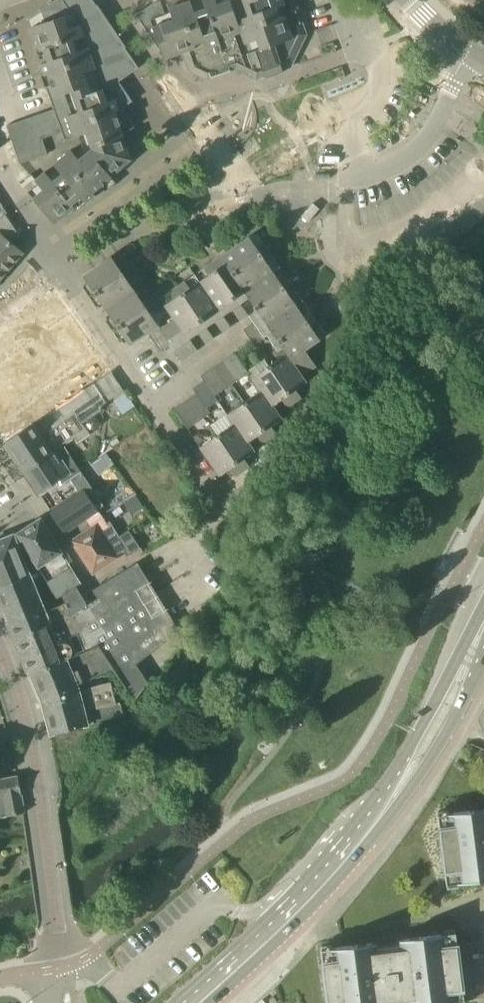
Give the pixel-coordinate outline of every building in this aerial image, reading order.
[(123,108),(133,101),(119,82),(139,68),(125,48),(126,47),(98,5),(97,5),(93,0),(56,0),(54,1),(29,18),(30,20),(32,27),(40,50),(37,51),(45,74),(41,75),(45,88),(46,88),(54,109),(7,126),(20,164),(48,154),(42,139),(63,132),(62,128),(122,107),(123,108)] [(170,9),(165,11),(161,0),(155,2),(155,3),(136,15),(154,53),(162,51),(164,57),(164,59),(184,52),(191,71),(207,78),(211,77),(212,78),(230,72),(231,72),(231,70),(236,68),(257,78),(264,75),(265,78),(283,72),(282,69),(290,67),(299,48),(305,35),(293,0),(166,0),(170,9)] [(62,128),(63,132),(66,140),(79,136),(83,147),(80,150),(111,187),(116,183),(111,177),(132,160),(123,135),(135,127),(123,108),(122,107),(62,128)] [(111,187),(80,150),(75,156),(71,151),(62,159),(91,193),(93,192),(101,186),(106,192),(111,187)] [(95,195),(93,192),(91,193),(62,159),(54,165),(57,168),(48,176),(45,173),(44,174),(74,208),(73,209),(76,212),(95,195)] [(28,192),(33,199),(55,224),(73,209),(74,208),(44,174),(36,180),(38,184),(28,192)] [(7,215),(13,224),(14,224),(0,202),(0,220),(7,215)] [(316,366),(315,365),(305,350),(327,335),(256,233),(162,298),(118,328),(130,345),(148,333),(161,351),(171,344),(182,361),(198,350),(186,333),(237,299),(232,291),(240,285),(287,354),(302,376),(316,366)] [(0,234),(0,280),(22,254),(0,234)] [(95,294),(145,260),(141,255),(120,269),(112,257),(83,277),(95,294)] [(128,280),(135,275),(149,266),(145,260),(95,294),(107,311),(135,291),(128,280)] [(143,303),(136,292),(135,291),(107,311),(118,328),(162,298),(158,292),(143,303)] [(0,334),(0,437),(4,443),(3,443),(4,444),(5,443),(34,424),(59,408),(85,390),(111,373),(56,295),(0,334)] [(233,310),(240,321),(248,315),(241,305),(233,310)] [(216,322),(223,333),(231,327),(224,316),(216,322)] [(244,330),(248,337),(258,330),(254,323),(244,330)] [(214,338),(207,328),(199,334),(206,344),(214,338)] [(254,345),(264,338),(258,330),(248,337),(254,345)] [(249,373),(235,353),(224,361),(237,381),(249,373)] [(269,366),(294,403),(302,398),(296,390),(306,383),(302,376),(287,354),(269,366)] [(226,389),(237,381),(224,361),(212,369),(226,389)] [(287,408),(294,403),(269,366),(252,378),(261,391),(262,391),(272,406),(273,406),(282,399),(287,408)] [(215,397),(215,396),(226,389),(212,369),(201,376),(204,381),(215,397)] [(103,398),(121,386),(111,373),(85,390),(59,408),(64,417),(41,432),(34,424),(5,443),(24,471),(52,452),(52,453),(75,438),(78,443),(91,434),(78,416),(104,400),(103,398)] [(218,401),(215,396),(215,397),(204,381),(193,389),(196,394),(207,409),(218,401)] [(282,419),(273,406),(272,406),(262,391),(261,391),(245,403),(270,439),(277,434),(271,426),(282,419)] [(210,413),(207,409),(196,394),(185,401),(199,422),(210,413)] [(188,429),(199,422),(185,401),(174,409),(188,429)] [(235,423),(248,442),(257,436),(263,444),(270,439),(245,403),(227,415),(234,424),(235,423)] [(234,424),(217,435),(243,472),(250,467),(244,459),(255,452),(248,442),(235,423),(234,424)] [(236,477),(243,472),(217,435),(200,447),(220,476),(230,469),(236,477)] [(59,463),(52,453),(52,452),(24,471),(39,494),(61,480),(63,483),(70,479),(81,471),(71,456),(59,463)] [(81,471),(70,479),(79,493),(84,490),(90,486),(81,471)] [(50,512),(51,512),(64,532),(97,510),(84,490),(79,493),(50,512)] [(136,495),(124,503),(132,515),(144,507),(136,495)] [(129,530),(117,538),(103,517),(93,524),(96,527),(74,542),(93,572),(124,551),(128,556),(140,548),(129,530)] [(58,599),(63,596),(77,587),(82,584),(41,518),(17,534),(37,566),(58,599)] [(37,566),(17,534),(0,541),(0,583),(29,572),(28,570),(37,566)] [(96,647),(113,671),(114,670),(134,701),(149,683),(136,664),(180,631),(138,563),(93,591),(98,599),(88,605),(77,587),(63,596),(66,603),(61,606),(45,612),(42,604),(8,617),(9,621),(6,623),(12,636),(15,635),(24,658),(21,659),(27,672),(30,670),(31,674),(65,660),(96,647)] [(42,604),(29,572),(0,583),(0,599),(7,617),(8,617),(42,604)] [(31,674),(42,700),(78,684),(78,685),(113,671),(96,647),(65,660),(31,674)] [(51,735),(103,721),(124,716),(120,702),(116,703),(111,682),(79,690),(78,685),(78,684),(42,700),(42,701),(51,734),(51,735)] [(25,813),(18,776),(0,780),(0,817),(25,813)] [(449,814),(450,826),(439,828),(445,872),(456,871),(458,883),(483,880),(483,809),(449,814)] [(383,1002),(389,1001),(390,1002),(403,1002),(402,999),(408,999),(409,1002),(460,1002),(465,1002),(456,933),(401,940),(402,945),(377,948),(376,943),(332,948),(333,961),(323,962),(328,1002),(383,1002)]
